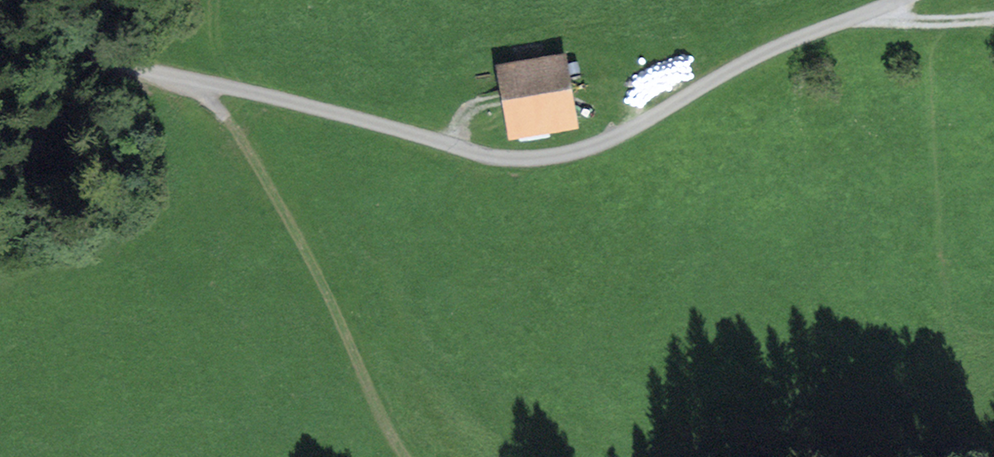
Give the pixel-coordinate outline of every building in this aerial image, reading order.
[(580,125),(566,52),(494,66),(508,139),(580,125)]
